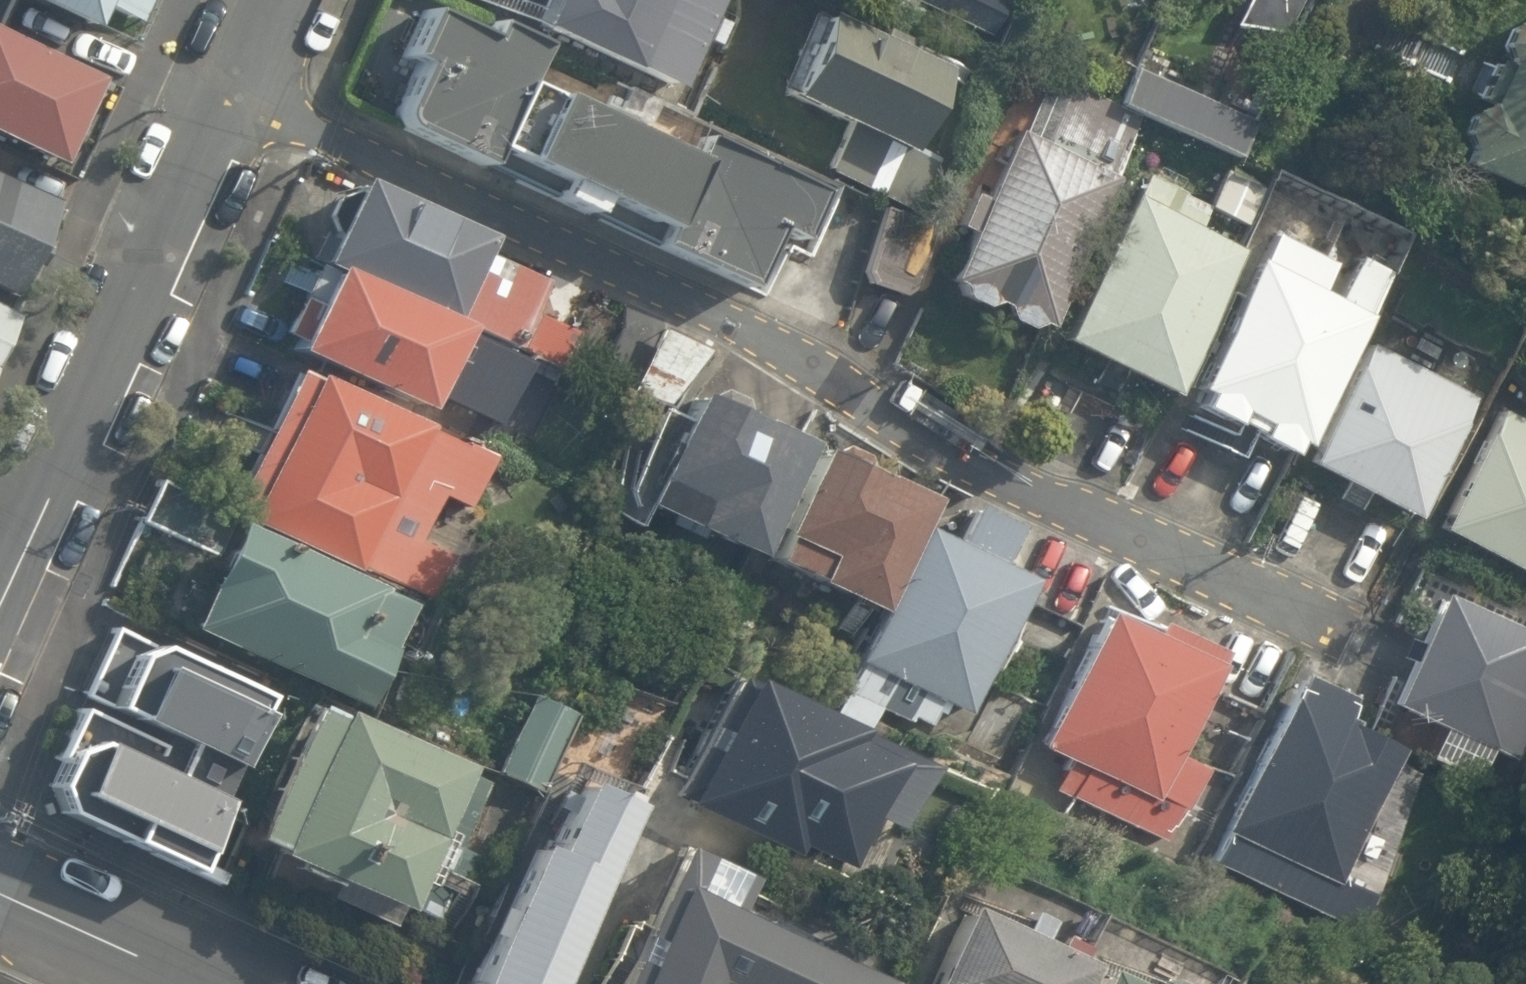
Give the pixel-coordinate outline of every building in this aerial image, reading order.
[(96,30),(107,7),(144,23),(154,0),(27,0),(96,30)] [(523,23),(668,86),(707,0),(533,0),(523,23)] [(1000,0),(907,0),(985,35),(1000,0)] [(1227,27),(1281,36),(1297,0),(1240,0),(1227,27)] [(477,33),(416,6),(395,53),(411,60),(386,115),(384,120),(738,277),(762,223),(786,233),(807,186),(694,135),(685,155),(516,80),(532,44),(482,22),(477,33)] [(1520,19),(1503,25),(1493,46),(1500,63),(1499,66),(1490,62),(1473,101),(1481,105),(1479,107),(1466,110),(1457,130),(1461,146),(1454,162),(1525,195),(1525,7),(1520,19)] [(935,65),(817,12),(783,89),(900,142),(935,65)] [(57,170),(96,84),(0,41),(0,145),(57,170)] [(1258,114),(1134,62),(1117,101),(1241,153),(1258,114)] [(1028,132),(1013,124),(937,279),(1035,326),(1111,171),(1104,167),(1130,113),(1055,76),(1028,132)] [(543,264),(354,179),(320,255),(530,349),(557,361),(576,319),(528,297),(543,264)] [(0,181),(0,271),(16,278),(48,201),(0,181)] [(1241,242),(1126,185),(1051,333),(1165,390),(1241,242)] [(1378,282),(1271,225),(1184,387),(1291,444),(1378,282)] [(530,349),(320,255),(282,338),(428,404),(441,375),(505,403),(530,349)] [(0,298),(0,344),(16,305),(0,298)] [(1476,387),(1368,333),(1306,456),(1413,511),(1476,387)] [(458,435),(290,360),(228,500),(431,589),(451,544),(417,529),(458,435)] [(790,444),(682,398),(636,504),(744,550),(790,444)] [(1494,405),(1437,518),(1525,562),(1525,421),(1494,405)] [(905,499),(807,454),(759,557),(857,603),(905,499)] [(402,588),(227,515),(183,619),(359,692),(402,588)] [(1020,578),(912,528),(850,663),(958,712),(1020,578)] [(1433,593),(1388,696),(1509,748),(1525,709),(1525,632),(1433,593)] [(1208,648),(1098,598),(1021,766),(1155,827),(1189,752),(1165,741),(1208,648)] [(147,643),(109,628),(82,693),(234,756),(264,685),(149,637),(147,643)] [(922,756),(728,672),(674,795),(836,865),(863,802),(895,816),(922,756)] [(1399,727),(1287,676),(1204,853),(1349,920),(1367,882),(1333,866),(1399,727)] [(578,702),(534,682),(494,769),(538,789),(578,702)] [(483,772),(304,695),(245,830),(267,839),(263,848),(391,903),(412,854),(472,880),(484,851),(454,838),(483,772)] [(153,740),(70,702),(48,750),(55,753),(45,776),(57,798),(54,806),(184,865),(230,764),(180,742),(168,768),(145,757),(153,740)] [(563,758),(463,983),(544,983),(631,788),(563,758)] [(671,883),(624,983),(883,983),(885,980),(671,883)] [(956,907),(921,983),(1066,983),(1077,961),(956,907)] [(1090,969),(1083,983),(1123,983),(1090,969)]
